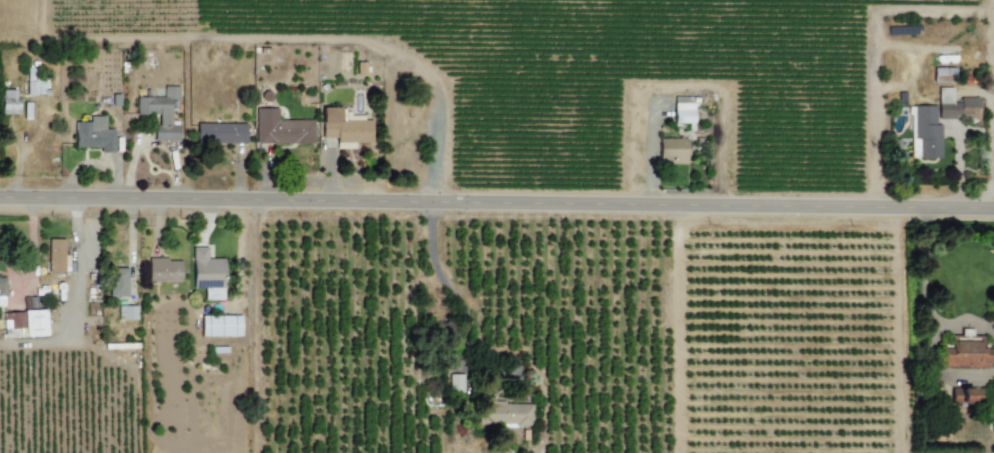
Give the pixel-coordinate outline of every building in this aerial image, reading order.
[(365,75),(365,62),(355,62),(355,75),(365,75)] [(26,95),(44,95),(44,77),(37,77),(37,68),(26,68),(26,95)] [(953,68),(933,68),(933,82),(952,82),(953,68)] [(178,140),(178,125),(170,125),(170,100),(178,100),(178,87),(154,87),(154,97),(136,97),(136,115),(155,115),(154,140),(178,140)] [(937,88),(938,103),(952,103),(951,88),(937,88)] [(1,114),(18,114),(17,90),(1,90),(1,114)] [(978,98),(959,97),(959,104),(936,104),(936,118),(978,118),(978,98)] [(691,103),(672,103),(672,123),(691,123),(691,103)] [(940,125),(934,125),(934,106),(912,106),(912,139),(917,139),(918,159),(940,158),(940,125)] [(254,144),(313,143),(312,120),(277,120),(277,108),(254,108),(254,144)] [(321,138),(336,137),(336,149),(354,148),(354,143),(371,143),(370,120),(340,121),(339,108),(321,108),(321,138)] [(101,147),(101,152),(114,152),(114,129),(104,129),(104,116),(88,116),(89,122),(73,122),(74,148),(101,147)] [(245,123),(196,124),(197,144),(246,143),(245,123)] [(658,139),(658,164),(686,163),(685,138),(658,139)] [(47,272),(64,272),(63,239),(46,240),(47,272)] [(204,300),(223,300),(223,258),(206,258),(206,247),(192,247),(192,289),(204,289),(204,300)] [(181,259),(148,259),(148,282),(180,282),(181,259)] [(127,296),(126,268),(112,268),(112,279),(108,279),(108,297),(127,296)] [(136,306),(117,306),(117,320),(136,320),(136,306)] [(46,336),(45,310),(2,311),(3,329),(23,328),(24,337),(46,336)] [(200,336),(240,336),(239,315),(200,316),(200,336)] [(940,367),(989,368),(989,349),(981,349),(981,339),(950,338),(950,348),(940,348),(940,367)] [(462,374),(448,374),(448,392),(462,392),(462,374)] [(971,388),(950,388),(950,404),(971,404),(971,388)] [(478,424),(532,425),(532,403),(484,402),(484,411),(478,411),(478,424)]
